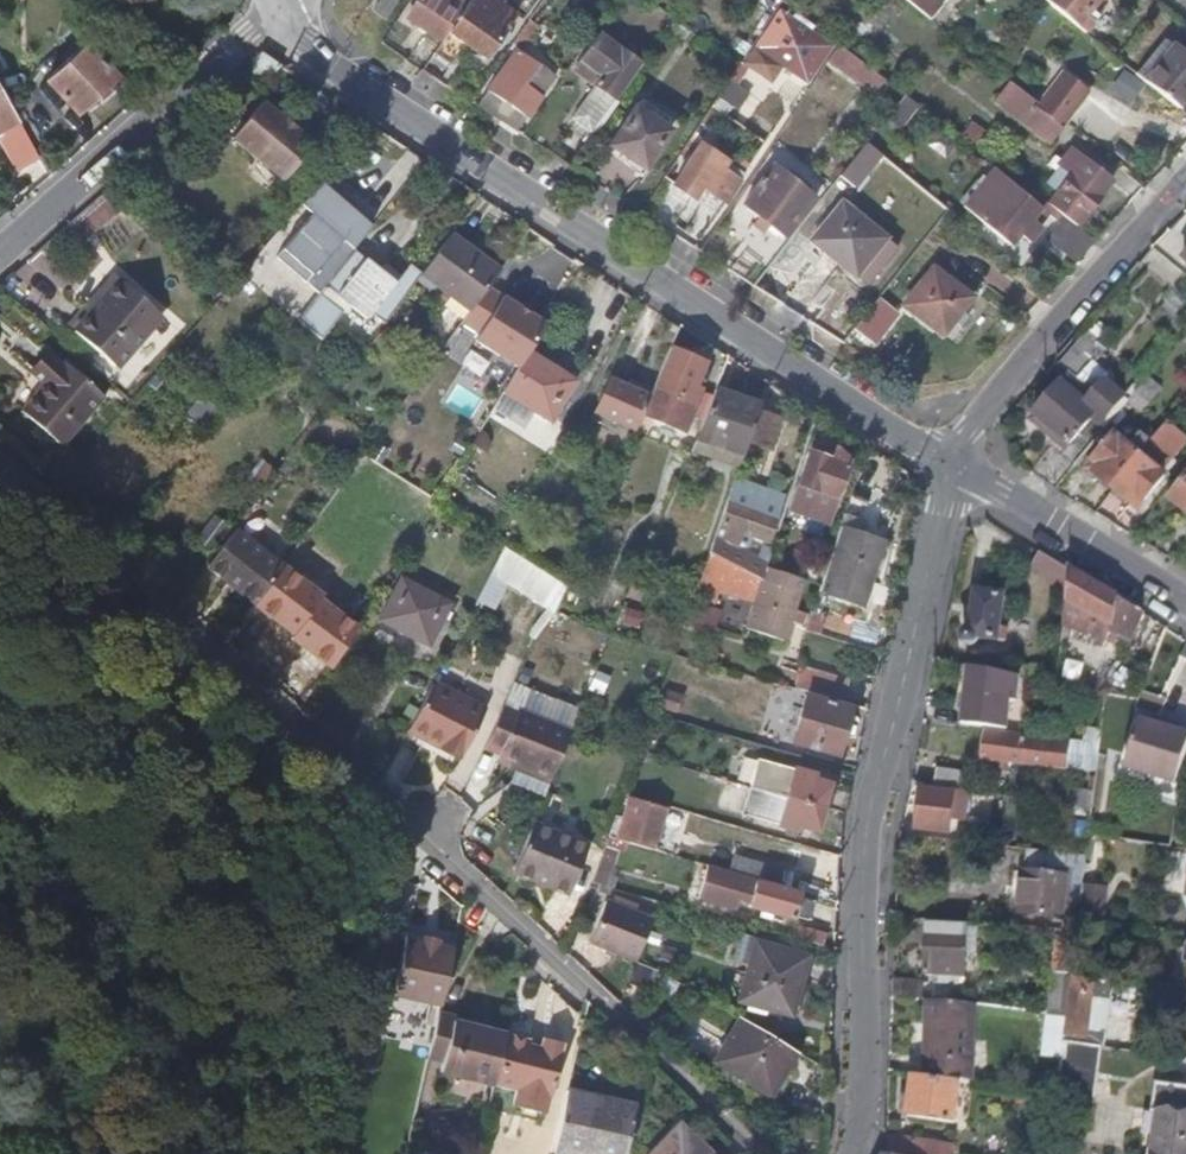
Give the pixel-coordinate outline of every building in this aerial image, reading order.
[(390,0),(374,0),(367,11),(379,19),(390,0)] [(467,0),(416,0),(405,16),(440,40),(467,0)] [(506,16),(484,0),(467,0),(440,40),(431,53),(445,63),(456,48),(473,62),(487,42),(493,46),(501,35),(495,31),(506,16)] [(928,18),(937,7),(928,0),(905,0),(928,18)] [(1097,0),(1041,0),(1039,1),(1081,35),(1089,25),(1082,18),(1097,0)] [(831,41),(828,39),(781,4),(753,42),(804,80),(831,41)] [(524,44),(538,23),(529,15),(514,36),(519,40),(524,44)] [(675,41),(684,28),(670,18),(661,31),(675,41)] [(639,52),(598,22),(570,62),(582,71),(580,75),(589,81),(565,115),(584,129),(603,102),(639,52)] [(94,91),(115,69),(86,39),(82,41),(44,77),(75,109),(94,91)] [(1140,83),(1170,47),(1160,39),(1137,66),(1119,50),(1111,59),(1140,83)] [(528,72),(540,55),(524,44),(519,40),(488,85),(522,108),(541,81),(528,72)] [(879,78),(834,43),(824,59),(869,93),(879,78)] [(1170,47),(1140,83),(1172,109),(1185,92),(1185,61),(1170,47)] [(262,96),(287,67),(261,49),(233,75),(262,96)] [(582,71),(570,62),(567,66),(580,75),(582,71)] [(287,98),(303,77),(287,67),(262,96),(275,104),(282,97),(287,98)] [(100,100),(123,78),(115,69),(94,91),(100,100)] [(1061,125),(1086,94),(1060,74),(1034,104),(1061,125)] [(1061,125),(1034,104),(1004,79),(990,98),(998,105),(1046,142),(1061,125)] [(0,89),(0,126),(16,117),(0,89)] [(61,138),(33,89),(14,100),(42,150),(61,138)] [(894,132),(914,105),(898,93),(878,118),(894,132)] [(665,125),(631,100),(605,137),(619,149),(624,149),(627,145),(643,156),(665,125)] [(315,149),(298,134),(284,122),(265,107),(234,144),(277,181),(284,185),(315,149)] [(39,157),(23,128),(9,137),(24,164),(39,157)] [(643,156),(627,145),(624,149),(619,149),(605,137),(600,143),(622,161),(628,155),(638,163),(643,156)] [(734,170),(692,138),(638,212),(652,221),(676,187),(678,189),(686,177),(714,198),(734,170)] [(854,176),(872,153),(858,142),(840,165),(854,176)] [(1109,181),(1070,150),(1067,151),(1065,150),(1056,158),(1059,163),(1051,173),(1061,182),(1043,203),(1073,225),(1109,181)] [(755,263),(808,196),(770,164),(737,202),(759,221),(737,247),(755,263)] [(1043,203),(1041,201),(1036,207),(990,167),(959,205),(1006,243),(1016,232),(1026,241),(1037,227),(1035,227),(1045,215),(1053,222),(1040,238),(1070,262),(1091,240),(1073,226),(1073,225),(1043,203)] [(70,222),(86,240),(126,205),(110,187),(70,222)] [(882,231),(839,197),(808,235),(851,270),(882,231)] [(315,274),(343,240),(312,216),(285,248),(301,261),(315,274)] [(470,307),(501,264),(454,230),(423,274),(470,307)] [(301,261),(285,248),(279,255),(295,268),(301,261)] [(371,318),(402,282),(369,255),(367,258),(354,248),(300,318),(314,329),(342,295),(371,318)] [(968,299),(928,264),(898,301),(937,334),(968,299)] [(120,367),(164,313),(123,277),(77,331),(120,367)] [(868,323),(883,304),(871,293),(855,311),(868,323)] [(1103,356),(1080,336),(1067,352),(1091,371),(1103,356)] [(686,424),(705,381),(699,378),(706,361),(671,345),(649,394),(645,406),(686,424)] [(554,417),(580,377),(532,348),(507,389),(554,417)] [(65,446),(108,396),(68,361),(66,364),(52,351),(33,372),(48,385),(25,412),(65,446)] [(1091,371),(1067,352),(1057,364),(1080,384),(1091,371)] [(635,429),(645,406),(649,394),(612,375),(597,409),(620,421),(635,429)] [(1069,442),(1092,414),(1104,426),(1125,400),(1100,379),(1079,404),(1059,386),(1030,421),(1049,437),(1054,430),(1069,442)] [(1155,395),(1141,382),(1125,400),(1140,413),(1155,395)] [(743,453),(761,401),(713,385),(692,435),(698,437),(743,453)] [(617,431),(620,421),(597,409),(593,417),(617,431)] [(1137,503),(1166,468),(1161,464),(1184,437),(1165,421),(1152,437),(1108,491),(1121,501),(1125,495),(1137,503)] [(1108,491),(1152,437),(1139,427),(1132,437),(1118,427),(1089,462),(1098,471),(1092,478),(1108,491)] [(743,453),(698,437),(694,448),(738,465),(743,453)] [(829,525),(847,467),(844,466),(846,459),(836,447),(833,459),(809,452),(791,512),(829,525)] [(1098,471),(1089,462),(1083,470),(1092,478),(1098,471)] [(1185,514),(1185,464),(1167,486),(1172,491),(1164,500),(1183,518),(1185,514)] [(1132,510),(1137,503),(1125,495),(1121,501),(1132,510)] [(768,540),(776,518),(726,498),(718,522),(723,525),(722,531),(739,538),(742,531),(768,540)] [(861,603),(880,538),(839,526),(819,586),(818,591),(861,603)] [(767,561),(714,532),(707,551),(760,582),(764,568),(765,567),(767,561)] [(256,602),(281,567),(233,534),(208,568),(256,602)] [(479,602),(497,611),(509,586),(557,609),(571,581),(504,549),(479,602)] [(1066,589),(1068,567),(1050,557),(1038,549),(1030,565),(1029,567),(1031,568),(1039,573),(1066,589)] [(781,644),(802,581),(764,568),(760,582),(707,551),(696,584),(753,603),(744,632),(781,644)] [(1117,598),(1097,586),(1068,567),(1066,589),(1065,600),(1081,609),(1111,626),(1112,622),(1112,616),(1113,610),(1115,603),(1117,598)] [(434,647),(454,604),(405,577),(383,620),(434,647)] [(1000,610),(1001,595),(1000,592),(993,591),(975,588),(974,592),(971,612),(970,633),(960,632),(960,636),(960,639),(963,642),(966,643),(969,643),(971,641),(974,639),(975,635),(984,636),(996,638),(998,615),(1000,610)] [(970,633),(971,612),(968,612),(963,610),(962,623),(960,632),(970,633)] [(1003,639),(1006,618),(998,615),(996,638),(1003,639)] [(1077,663),(1081,634),(1060,630),(1056,660),(1077,663)] [(845,700),(851,677),(803,662),(795,687),(845,700)] [(1008,704),(1014,673),(970,665),(968,674),(988,678),(986,693),(986,698),(988,700),(1008,704)] [(1002,733),(1008,704),(988,700),(986,698),(986,693),(988,678),(968,674),(959,724),(969,726),(1002,733)] [(457,766),(481,719),(430,692),(405,738),(457,766)] [(837,756),(852,710),(810,695),(797,726),(813,732),(809,747),(837,756)] [(548,785),(568,734),(515,713),(513,717),(501,712),(482,752),(496,759),(494,763),(548,785)] [(1185,744),(1185,725),(1145,719),(1141,744),(1138,765),(1180,771),(1181,761),(1185,744)] [(1096,753),(1098,737),(1068,731),(1064,748),(1096,753)] [(1023,768),(1028,741),(1010,737),(995,734),(982,732),(977,760),(986,762),(1023,768)] [(1034,770),(1040,743),(1039,743),(1028,741),(1023,768),(1034,770)] [(1094,778),(1096,753),(1064,748),(1060,772),(1082,776),(1094,778)] [(843,789),(809,779),(810,774),(755,757),(748,785),(822,806),(837,811),(843,789)] [(959,787),(962,769),(934,764),(931,775),(929,782),(945,785),(959,787)] [(822,806),(748,785),(741,813),(797,829),(798,825),(816,830),(822,806)] [(948,821),(950,802),(952,791),(943,790),(932,789),(925,788),(922,787),(919,787),(918,797),(916,812),(914,823),(913,826),(915,828),(918,828),(923,829),(932,830),(939,831),(945,831),(946,831),(948,821)] [(1064,810),(1090,811),(1090,790),(1065,789),(1064,810)] [(652,849),(664,809),(627,797),(619,818),(611,816),(605,836),(618,841),(652,849)] [(573,869),(594,820),(541,798),(521,848),(573,869)] [(906,860),(908,833),(898,831),(898,836),(897,860),(906,860)] [(613,862),(618,841),(605,836),(598,856),(613,862)] [(1049,877),(1050,870),(1051,863),(1052,856),(1024,852),(1022,876),(1049,877)] [(779,885),(782,869),(734,855),(729,869),(748,875),(779,885)] [(792,914),(798,894),(748,879),(705,866),(700,886),(739,899),(747,902),(749,905),(789,916),(792,914)] [(1060,909),(1061,893),(1063,878),(1061,878),(1049,877),(1022,876),(1017,914),(1019,916),(1029,917),(1050,919),(1054,921),(1057,921),(1059,919),(1060,909)] [(1101,923),(1106,886),(1081,884),(1079,898),(1076,921),(1101,923)] [(739,899),(700,886),(694,887),(692,893),(736,907),(739,899)] [(638,956),(652,923),(605,904),(589,945),(636,963),(638,956)] [(958,977),(961,928),(930,926),(927,926),(927,932),(926,943),(924,974),(928,974),(938,975),(958,977)] [(823,944),(825,932),(810,927),(794,928),(792,936),(823,944)] [(964,977),(968,948),(969,930),(967,928),(961,928),(958,977),(964,977)] [(434,1011),(448,946),(401,935),(386,999),(434,1011)] [(1072,963),(1075,940),(1056,938),(1052,976),(1066,978),(1070,978),(1069,977),(1071,973),(1072,963)] [(789,1016),(804,956),(754,943),(739,1002),(789,1016)] [(964,986),(964,977),(958,977),(938,975),(937,980),(938,983),(946,984),(956,985),(961,986),(964,986)] [(1067,1018),(1069,991),(1070,978),(1066,978),(1052,976),(1049,997),(1048,1012),(1046,1016),(1048,1016),(1067,1018)] [(1086,1038),(1092,979),(1069,977),(1070,978),(1069,991),(1067,1018),(1064,1036),(1086,1038)] [(966,1076),(972,1026),(975,1006),(928,999),(918,1076),(961,1082),(966,1082),(966,1076)] [(1060,1063),(1063,1040),(1064,1036),(1067,1018),(1048,1016),(1046,1016),(1044,1036),(1041,1060),(1047,1061),(1053,1062),(1060,1063)] [(442,1071),(453,1023),(433,1017),(422,1067),(442,1071)] [(780,1074),(794,1052),(740,1020),(715,1065),(770,1098),(783,1076),(780,1074)] [(492,1094),(503,1043),(504,1042),(489,1039),(475,1037),(477,1028),(453,1023),(442,1071),(440,1081),(492,1094)] [(489,1039),(491,1031),(477,1028),(475,1037),(489,1039)] [(541,1124),(559,1052),(539,1047),(538,1055),(526,1052),(527,1048),(503,1043),(492,1094),(487,1117),(517,1124),(518,1120),(541,1124)] [(956,1120),(961,1082),(918,1076),(911,1075),(907,1115),(910,1116),(953,1122),(956,1120)] [(1164,1080),(1157,1137),(1185,1141),(1185,1083),(1164,1080)] [(633,1111),(563,1098),(551,1153),(623,1153),(633,1111)] [(677,1128),(653,1153),(706,1153),(677,1128)] [(936,1141),(889,1135),(886,1153),(890,1153),(934,1153),(936,1141)] [(1157,1137),(1155,1153),(1185,1153),(1185,1141),(1157,1137)] [(952,1144),(936,1141),(934,1153),(951,1153),(952,1144)]
